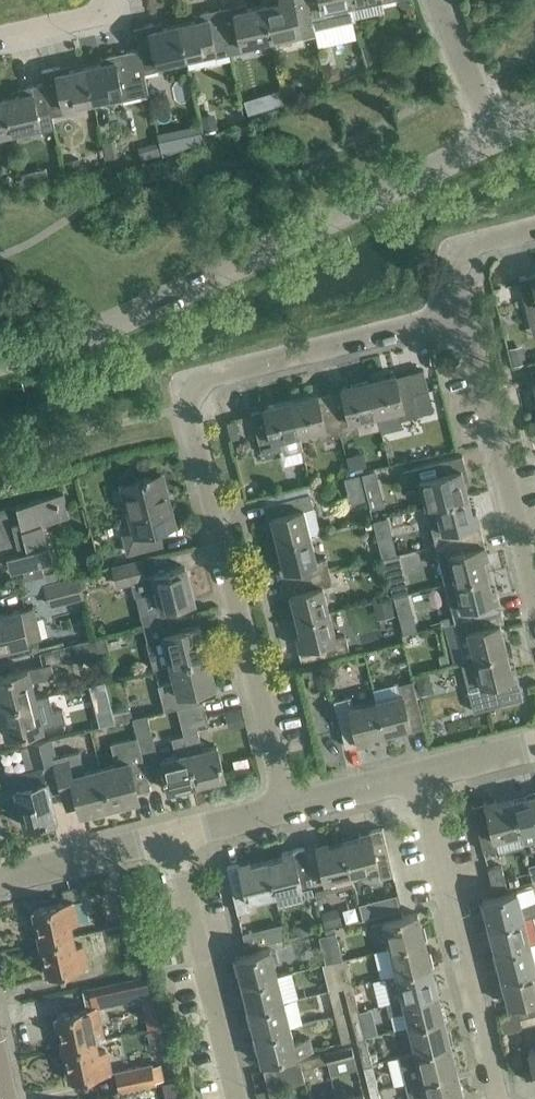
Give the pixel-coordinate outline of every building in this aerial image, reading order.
[(263,4),(271,38),(298,32),(299,36),(314,33),(313,28),(307,0),(280,0),(263,4)] [(351,0),(307,0),(313,28),(355,19),(351,1),(351,0)] [(271,38),(263,4),(239,9),(238,3),(219,7),(229,52),(243,49),(242,45),(271,38)] [(215,55),(229,52),(219,7),(201,11),(202,17),(178,23),(185,57),(214,50),(215,55)] [(134,26),(139,48),(144,71),(158,68),(157,63),(185,57),(178,23),(154,28),(153,22),(134,26)] [(374,40),(361,44),(367,63),(386,57),(382,45),(374,40)] [(148,93),(144,71),(139,48),(108,54),(109,61),(85,66),(92,100),(121,93),(122,99),(148,93)] [(330,64),(323,66),(327,79),(340,75),(338,69),(330,64)] [(64,106),(92,100),(85,66),(61,71),(60,65),(42,69),(45,82),(52,114),(65,111),(64,106)] [(293,81),(284,83),(287,96),(296,94),(293,81)] [(27,92),(3,98),(10,132),(39,125),(40,129),(54,126),(52,114),(45,82),(26,86),(27,92)] [(258,95),(244,100),(248,114),(263,109),(258,95)] [(10,132),(3,98),(0,98),(0,134),(10,132)] [(214,112),(200,115),(204,129),(205,129),(215,127),(217,127),(214,112)] [(165,130),(157,132),(159,141),(162,154),(176,149),(171,129),(170,129),(169,129),(168,129),(167,129),(167,130),(166,130),(165,130)] [(79,157),(64,160),(67,174),(82,171),(79,157)] [(34,169),(21,172),(24,183),(37,180),(34,169)] [(534,318),(534,271),(531,272),(531,274),(518,277),(529,319),(534,318)] [(527,362),(522,344),(509,347),(513,365),(527,362)] [(395,373),(368,380),(376,413),(398,408),(401,419),(419,414),(427,412),(434,410),(428,389),(423,368),(395,375),(395,373)] [(356,418),(376,413),(368,380),(341,387),(341,388),(329,391),(340,433),(358,428),(356,418)] [(317,393),(290,400),(298,433),(320,427),(323,437),(340,433),(329,391),(317,394),(317,393)] [(298,433),(290,400),(263,406),(263,408),(251,411),(262,453),(284,447),(285,452),(302,448),(298,433)] [(235,419),(227,422),(231,438),(239,436),(235,419)] [(362,452),(346,456),(349,470),(366,465),(362,452)] [(435,503),(468,495),(461,469),(465,468),(462,454),(404,469),(407,483),(419,479),(426,505),(435,503)] [(376,469),(361,472),(365,488),(379,484),(376,469)] [(127,552),(141,548),(162,543),(158,528),(174,524),(161,473),(147,476),(147,474),(143,475),(144,477),(122,483),(127,504),(133,530),(122,533),(127,552)] [(69,512),(64,491),(0,508),(0,548),(15,544),(17,549),(6,552),(10,568),(21,566),(24,578),(44,573),(41,560),(52,557),(48,541),(46,541),(41,522),(70,515),(69,512)] [(277,542),(310,534),(304,508),(313,506),(309,492),(263,504),(266,517),(271,516),(277,542)] [(474,521),(468,495),(435,503),(442,529),(432,532),(435,544),(482,532),(478,520),(474,521)] [(482,532),(435,544),(445,582),(487,572),(481,546),(485,545),(482,532)] [(282,582),(329,570),(326,557),(316,560),(310,534),(277,542),(283,568),(279,569),(282,582)] [(392,536),(378,540),(382,557),(396,553),(392,536)] [(140,613),(143,625),(178,617),(175,604),(193,600),(185,565),(153,573),(154,574),(145,576),(141,560),(114,567),(118,583),(130,580),(134,595),(157,589),(162,608),(140,613)] [(296,619),(329,611),(323,585),(332,583),(329,570),(282,582),(286,594),(290,594),(296,619)] [(445,582),(454,621),(501,610),(498,597),(493,598),(487,572),(445,582)] [(50,603),(81,595),(77,576),(46,584),(50,603)] [(401,581),(389,585),(391,595),(404,592),(401,581)] [(372,601),(376,618),(395,614),(391,596),(372,601)] [(8,645),(25,641),(25,640),(39,637),(32,608),(19,611),(18,609),(0,614),(0,647),(8,645)] [(462,660),(464,660),(506,649),(500,623),(504,622),(501,610),(454,621),(464,659),(462,659),(462,660)] [(329,611),(296,619),(302,645),(299,646),(302,660),(348,648),(345,634),(335,637),(329,611)] [(413,614),(399,618),(403,632),(417,629),(413,614)] [(178,617),(143,625),(147,641),(153,668),(171,663),(207,654),(200,624),(181,629),(178,617)] [(68,661),(99,653),(94,636),(64,644),(68,661)] [(33,641),(26,642),(28,653),(39,650),(38,644),(33,641)] [(377,649),(367,652),(369,661),(379,659),(377,649)] [(506,649),(464,660),(462,664),(474,712),(506,705),(502,692),(520,688),(517,674),(513,675),(506,649)] [(214,684),(207,654),(171,663),(175,680),(158,684),(164,710),(177,707),(202,701),(202,700),(199,701),(196,689),(214,684)] [(327,661),(323,669),(333,675),(338,667),(327,661)] [(35,697),(31,681),(54,675),(51,664),(27,669),(27,668),(0,674),(0,706),(35,697)] [(433,691),(429,671),(415,674),(420,694),(433,691)] [(375,699),(384,732),(409,725),(410,729),(424,726),(412,679),(399,682),(402,692),(375,699)] [(89,684),(92,696),(107,692),(105,680),(89,684)] [(384,732),(375,699),(350,705),(347,696),(334,699),(345,746),(359,742),(358,738),(384,732)] [(35,697),(0,706),(0,710),(6,736),(41,727),(41,726),(65,721),(62,709),(39,714),(35,697)] [(177,707),(184,734),(196,783),(224,776),(216,745),(202,749),(194,718),(206,715),(202,701),(177,707)] [(115,722),(113,711),(112,706),(81,713),(84,730),(115,722)] [(113,711),(115,722),(131,718),(129,707),(113,711)] [(240,708),(229,711),(233,726),(243,723),(240,708)] [(168,790),(196,783),(184,734),(171,737),(175,756),(160,759),(154,739),(147,714),(132,718),(137,736),(146,772),(162,768),(168,790)] [(147,777),(146,772),(137,736),(110,742),(116,763),(100,767),(109,804),(138,797),(134,781),(147,777)] [(53,760),(52,757),(47,739),(29,743),(34,765),(53,760)] [(80,812),(109,804),(100,767),(84,771),(79,750),(52,757),(53,760),(63,798),(76,795),(80,812)] [(56,818),(51,797),(43,767),(12,775),(25,826),(56,818)] [(512,799),(521,831),(523,840),(534,837),(534,793),(527,795),(512,799)] [(495,838),(521,831),(512,799),(486,805),(485,801),(472,804),(483,851),(497,848),(495,838)] [(393,874),(382,827),(357,834),(358,838),(344,841),(352,874),(377,868),(379,877),(393,874)] [(352,874),(344,841),(318,847),(317,843),(304,846),(315,893),(354,883),(351,874),(352,874)] [(281,857),(267,860),(275,893),(300,887),(302,896),(315,893),(304,846),(291,850),(280,852),(281,857)] [(240,863),(226,866),(237,912),(250,909),(248,900),(275,893),(267,860),(251,864),(250,860),(240,863)] [(493,889),(506,886),(501,865),(488,868),(493,889)] [(33,908),(40,942),(71,935),(69,925),(77,923),(72,900),(79,895),(77,885),(61,889),(63,902),(33,908)] [(488,926),(523,917),(534,914),(534,901),(534,902),(531,887),(482,899),(488,926)] [(376,915),(372,898),(358,902),(362,919),(376,915)] [(123,925),(138,922),(132,899),(118,902),(123,925)] [(341,923),(337,907),(320,911),(325,928),(341,923)] [(385,931),(389,947),(424,938),(417,912),(371,923),(373,934),(385,931)] [(530,943),(523,917),(488,926),(495,952),(530,943)] [(304,924),(293,926),(295,935),(306,932),(304,924)] [(268,941),(284,937),(281,925),(265,930),(268,941)] [(317,930),(321,946),(338,942),(334,926),(317,930)] [(166,947),(163,934),(151,937),(153,950),(166,947)] [(73,946),(71,935),(40,942),(48,976),(87,967),(82,944),(73,946)] [(430,965),(424,938),(389,947),(396,973),(430,965)] [(325,962),(333,960),(342,958),(338,942),(321,946),(325,962)] [(495,952),(501,977),(534,969),(534,965),(530,943),(495,952)] [(235,957),(242,983),(276,975),(274,964),(278,959),(276,950),(270,948),(235,957)] [(346,957),(342,958),(333,960),(340,987),(352,984),(346,957)] [(322,963),(328,990),(340,987),(333,960),(325,962),(325,963),(322,963)] [(385,976),(391,1002),(437,991),(430,965),(396,973),(385,976)] [(501,977),(508,1005),(534,998),(534,969),(501,977)] [(283,1001),(276,975),(242,983),(248,1009),(283,1001)] [(151,977),(96,989),(100,1004),(154,992),(151,977)] [(352,984),(340,987),(343,986),(350,1012),(359,1010),(352,984)] [(340,987),(328,990),(335,1016),(343,1014),(337,988),(340,987)] [(443,1017),(437,991),(391,1002),(386,1003),(382,1004),(384,1013),(388,1012),(389,1015),(405,1011),(409,1025),(443,1017)] [(283,1001),(248,1009),(255,1036),(289,1027),(283,1001)] [(95,1005),(56,1014),(63,1048),(94,1041),(103,1039),(100,1028),(95,1005)] [(518,1009),(520,1017),(534,1014),(534,1005),(518,1009)] [(365,1036),(359,1010),(350,1012),(356,1038),(365,1036)] [(350,1039),(343,1014),(335,1016),(341,1042),(350,1039)] [(450,1043),(443,1017),(409,1025),(415,1051),(450,1043)] [(289,1027),(255,1036),(261,1062),(313,1049),(310,1036),(293,1040),(289,1027)] [(356,1038),(363,1064),(372,1062),(365,1036),(356,1038)] [(96,1052),(94,1041),(63,1048),(71,1081),(110,1073),(105,1050),(96,1052)] [(450,1043),(415,1051),(399,1055),(405,1081),(456,1069),(450,1043)] [(352,1047),(325,1053),(327,1061),(353,1055),(352,1047)] [(325,1053),(299,1060),(301,1067),(327,1061),(325,1053)] [(301,1067),(299,1060),(263,1068),(270,1098),(280,1096),(277,1086),(304,1080),(301,1067)] [(151,1062),(115,1070),(119,1090),(155,1083),(151,1062)] [(378,1087),(372,1062),(363,1064),(370,1089),(378,1087)] [(456,1069),(405,1081),(409,1098),(448,1098),(463,1096),(456,1069)] [(162,1082),(166,1098),(179,1098),(175,1079),(162,1082)] [(378,1087),(370,1089),(372,1098),(381,1098),(378,1087)]
